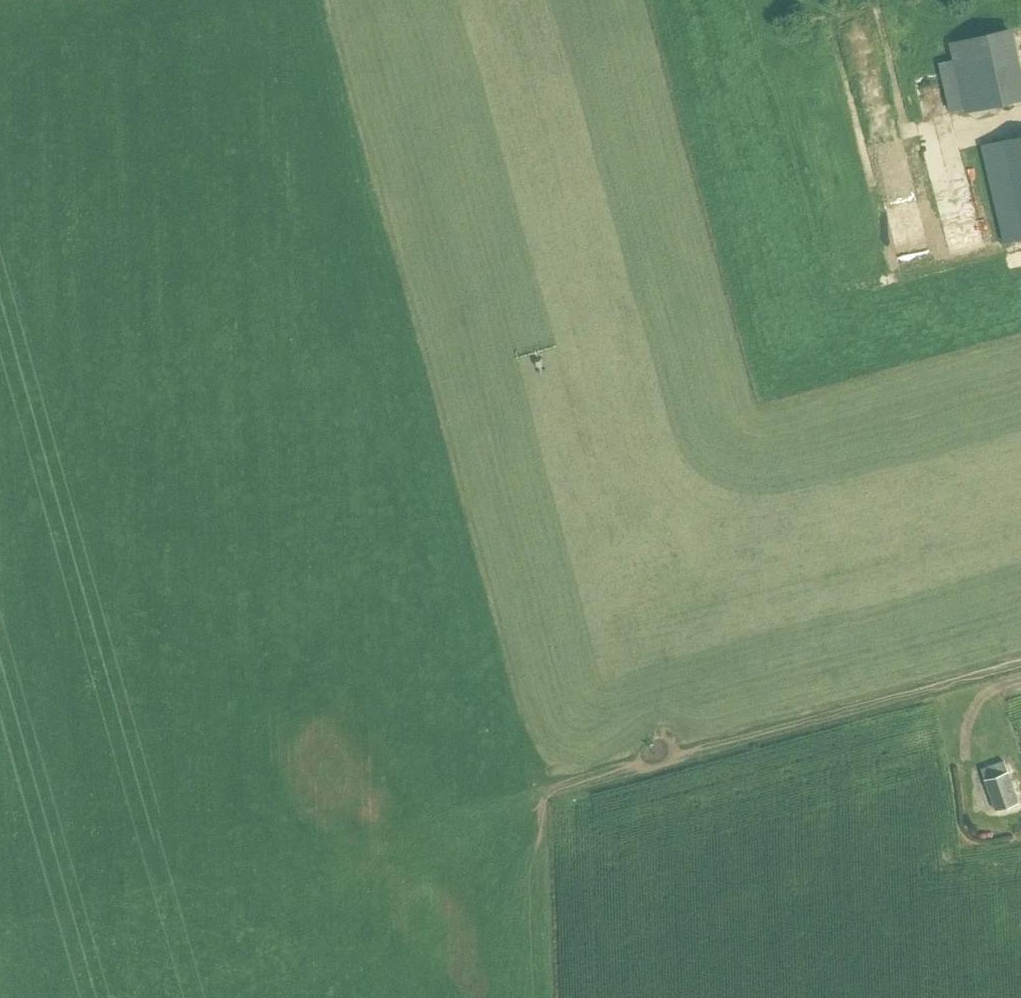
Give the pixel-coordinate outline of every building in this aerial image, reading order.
[(1020,100),(1020,66),(1012,27),(948,42),(952,59),(939,62),(949,113),(957,111),(957,108),(963,107),(965,113),(1020,100)] [(1020,240),(1020,135),(981,144),(1003,244),(1020,240)] [(994,811),(1019,802),(1008,770),(983,779),(994,811)]
